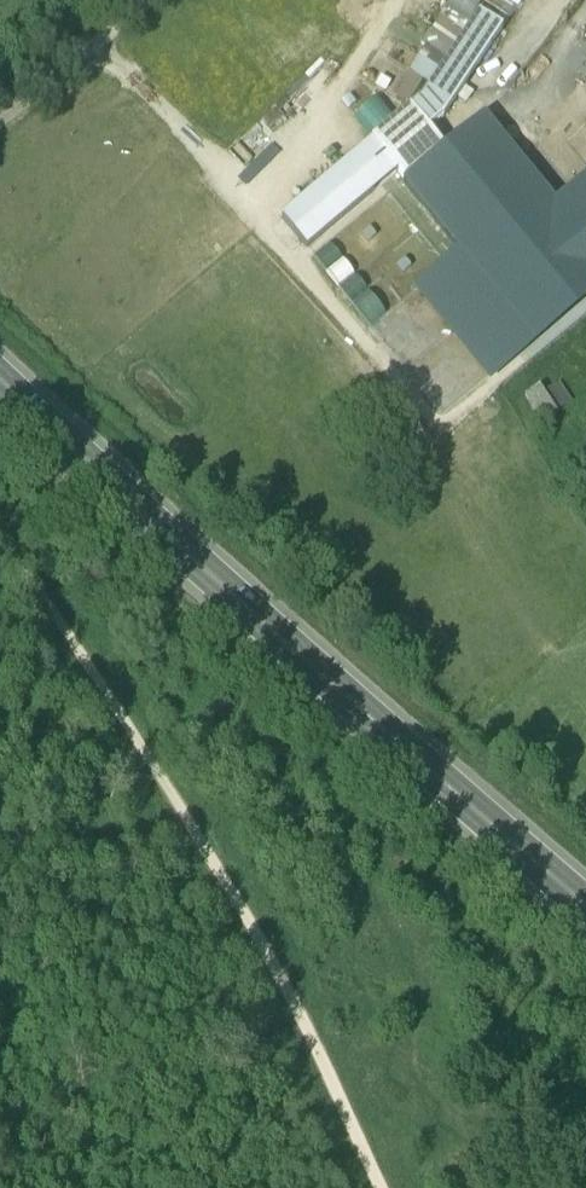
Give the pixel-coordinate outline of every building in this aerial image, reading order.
[(480,15),(425,97),(411,108),(430,131),(443,119),(459,96),(503,30),(480,15)] [(430,131),(411,108),(371,141),(404,181),(444,148),(430,131)] [(493,379),(585,300),(585,188),(555,215),(480,127),(412,185),(471,255),(422,296),(493,379)] [(557,414),(540,387),(526,396),(537,414),(532,417),(537,424),(542,421),(543,423),(557,414)]
